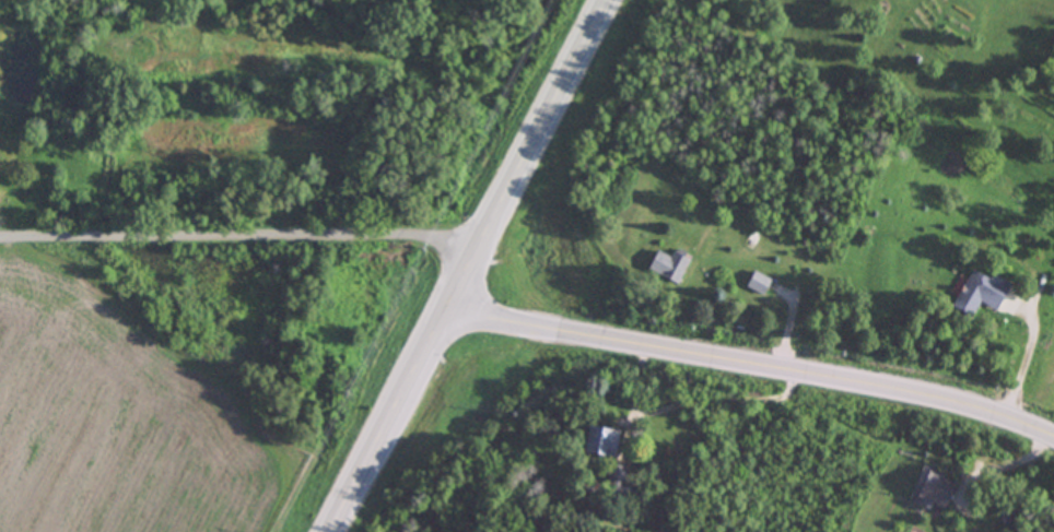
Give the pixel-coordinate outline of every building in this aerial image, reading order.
[(669,252),(667,258),(654,251),(645,271),(676,286),(689,262),(669,252)] [(1006,284),(988,276),(987,280),(967,270),(948,309),(969,319),(975,304),(994,311),(1006,284)] [(743,287),(760,297),(769,282),(752,273),(743,287)] [(616,431),(583,429),(581,457),(612,459),(616,431)] [(955,484),(923,469),(910,496),(941,510),(955,484)] [(624,470),(606,470),(606,497),(624,497),(624,470)]
